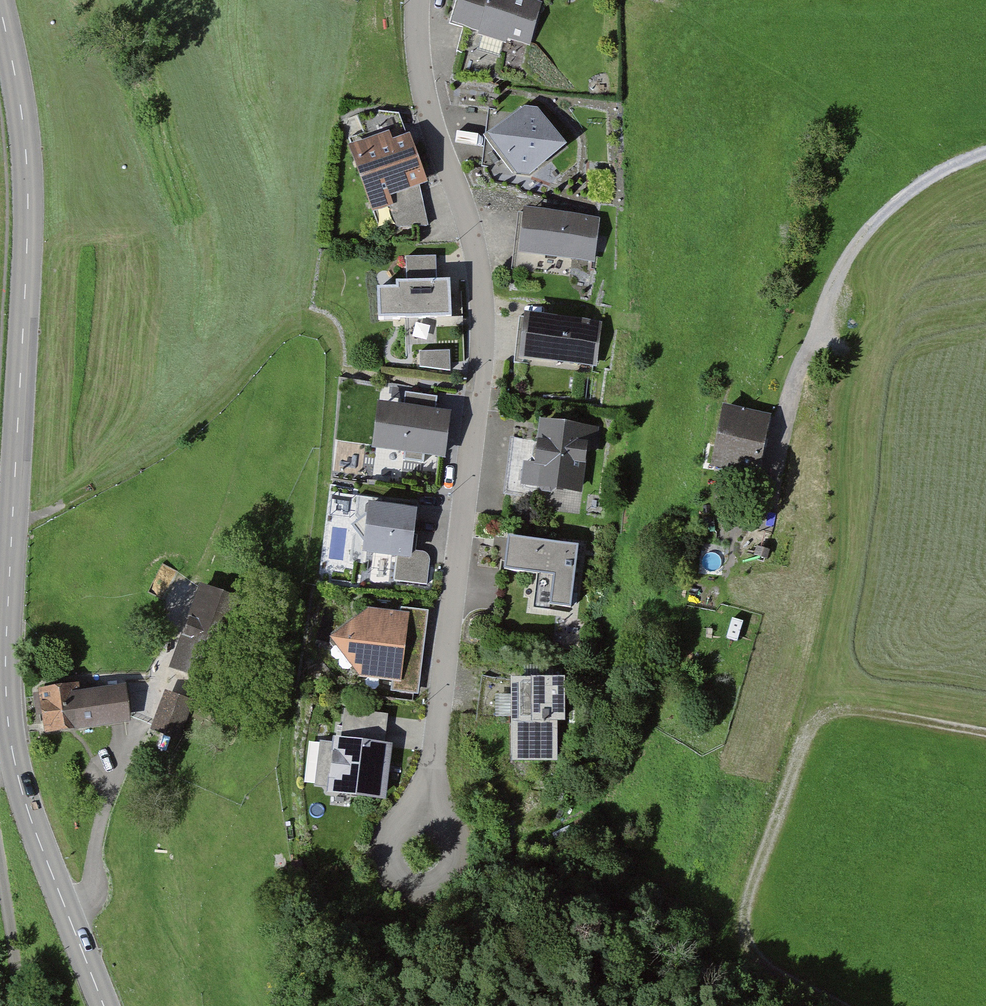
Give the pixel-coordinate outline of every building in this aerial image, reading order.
[(533,0),(473,0),(466,23),(540,46),(552,6),(533,0)] [(540,109),(503,138),(536,181),(574,153),(540,109)] [(389,135),(348,150),(371,215),(393,208),(390,200),(427,187),(409,137),(392,143),(389,135)] [(603,223),(520,214),(514,271),(569,276),(570,261),(599,264),(603,223)] [(405,258),(406,284),(437,283),(435,256),(405,258)] [(378,323),(452,319),(450,282),(437,283),(406,284),(395,285),(396,291),(376,292),(378,323)] [(606,324),(528,315),(523,362),(600,371),(606,324)] [(440,349),(439,325),(408,326),(409,350),(440,349)] [(419,368),(450,372),(449,351),(419,352),(419,368)] [(463,414),(390,407),(386,449),(459,456),(463,414)] [(782,417),(738,409),(727,461),(772,470),(782,417)] [(598,430),(552,425),(547,463),(531,462),(528,487),(591,493),(598,430)] [(356,563),(366,486),(334,482),(324,559),(356,563)] [(430,512),(383,507),(378,554),(399,557),(396,585),(431,589),(435,554),(425,553),(430,512)] [(592,549),(523,539),(519,573),(564,580),(560,605),(584,609),(592,549)] [(243,600),(207,587),(179,662),(215,676),(243,600)] [(360,680),(401,684),(409,615),(368,610),(329,643),(360,680)] [(565,726),(564,682),(531,682),(531,680),(511,680),(512,765),(558,765),(558,726),(565,726)] [(84,685),(48,690),(55,735),(139,722),(134,686),(85,693),(84,685)] [(194,704),(170,695),(156,730),(181,740),(194,704)] [(394,720),(355,716),(353,740),(345,739),(339,797),(396,803),(402,745),(392,744),(394,720)] [(328,792),(334,743),(323,741),(316,791),(328,792)]
